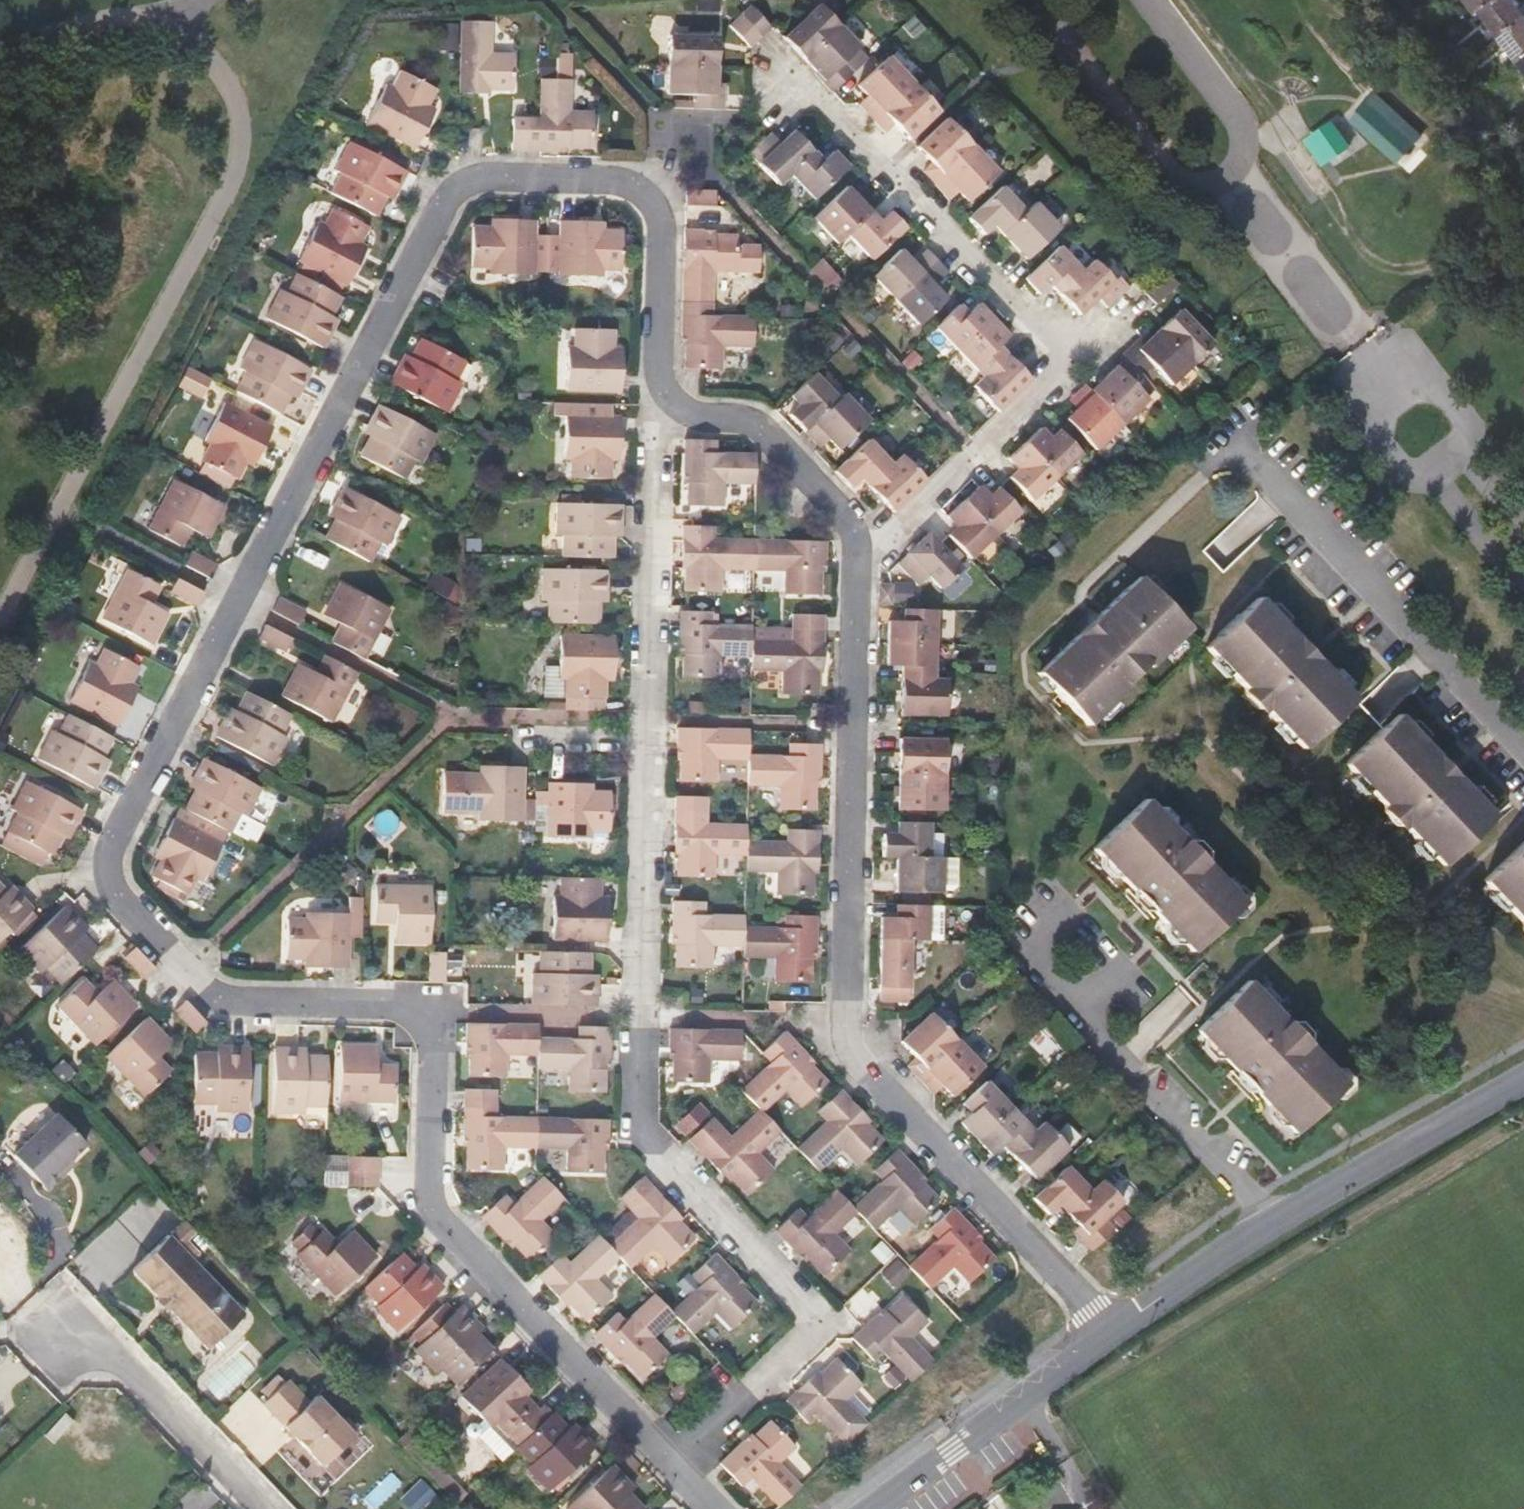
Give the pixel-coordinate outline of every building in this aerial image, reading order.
[(1479,18),(1483,14),(1502,0),(1466,0),(1479,18)] [(1516,0),(1502,0),(1483,14),(1501,38),(1523,21),(1523,11),(1516,0)] [(747,2),(736,12),(758,35),(768,25),(747,2)] [(816,4),(782,35),(803,57),(836,25),(816,4)] [(726,22),(748,44),(758,35),(736,12),(726,22)] [(487,21),(458,20),(456,92),(476,93),(476,88),(509,90),(510,54),(487,53),(487,21)] [(1501,38),(1520,64),(1523,61),(1523,21),(1501,38)] [(823,77),(821,80),(831,90),(863,60),(856,53),(859,50),(836,25),(803,57),(815,69),(823,77)] [(665,32),(665,62),(714,63),(714,33),(665,32)] [(866,57),(859,50),(856,53),(863,60),(866,57)] [(872,100),(864,109),(874,119),(914,81),(888,53),(856,82),(872,100)] [(566,55),(553,56),(553,76),(538,76),(537,117),(525,117),(525,147),(539,148),(555,149),(556,144),(590,144),(591,108),(567,108),(568,77),(566,77),(566,55)] [(691,90),(691,106),(721,107),(721,91),(713,91),(714,63),(665,62),(664,90),(691,90)] [(384,80),(364,119),(412,145),(428,114),(422,111),(434,85),(399,67),(390,83),(384,80)] [(940,107),(914,81),(874,119),(883,129),(893,121),(898,127),(908,137),(940,107)] [(1374,92),(1353,115),(1401,158),(1422,135),(1374,92)] [(1340,112),(1314,130),(1332,156),(1358,138),(1340,112)] [(931,161),(922,170),(932,180),(973,142),(947,115),(915,145),(925,156),(931,161)] [(510,117),(510,147),(521,147),(525,147),(525,117),(510,117)] [(747,152),(777,184),(789,172),(812,150),(792,128),(778,142),(769,132),(747,152)] [(332,170),(323,188),(367,211),(380,185),(385,188),(396,167),(341,138),(326,167),(332,170)] [(999,169),(973,142),(932,180),(944,192),(953,183),(968,198),(999,169)] [(789,172),(813,198),(846,166),(831,149),(821,159),(812,150),(789,172)] [(1009,185),(1027,207),(1034,201),(1016,179),(1009,185)] [(812,216),(836,242),(846,233),(869,210),(845,185),(812,216)] [(967,217),(982,233),(993,223),(1001,232),(1025,209),(1001,185),(967,217)] [(711,204),(711,188),(683,188),(683,204),(711,204)] [(1060,226),(1035,200),(1025,209),(1001,232),(1027,258),(1060,226)] [(315,220),(295,259),(343,284),(359,254),(352,250),(365,224),(329,206),(320,223),(315,220)] [(846,233),(870,258),(904,226),(888,209),(878,219),(869,210),(846,233)] [(531,269),(544,269),(545,233),(532,233),(532,218),(497,217),(497,225),(468,224),(467,265),(486,265),(486,271),(531,272),(531,269)] [(558,233),(545,233),(544,269),(556,269),(556,273),(599,274),(599,269),(618,269),(620,228),(590,227),(590,220),(557,219),(558,233)] [(701,229),(682,229),(681,300),(710,300),(710,269),(757,269),(757,253),(751,247),(735,246),(735,234),(701,233),(701,229)] [(1083,269),(1059,245),(1025,277),(1040,293),(1050,283),(1059,293),(1083,269)] [(871,274),(894,298),(936,259),(925,248),(912,261),(899,248),(871,274)] [(1113,278),(1106,271),(1094,258),(1083,269),(1059,293),(1067,302),(1078,313),(1096,296),(1106,306),(1129,284),(1118,274),(1113,278)] [(934,284),(947,271),(943,266),(936,259),(894,298),(919,323),(946,297),(934,284)] [(325,318),(338,294),(295,271),(285,290),(279,287),(265,316),(319,344),(331,322),(325,318)] [(1155,303),(1176,282),(1165,271),(1144,292),(1155,303)] [(684,332),(684,342),(684,366),(699,366),(699,367),(718,368),(719,345),(751,345),(751,315),(711,313),(710,300),(681,300),(680,332),(684,332)] [(934,326),(957,351),(992,318),(977,302),(966,312),(957,303),(934,326)] [(1180,309),(1159,328),(1192,363),(1213,343),(1180,309)] [(957,351),(981,376),(1006,353),(997,344),(1007,333),(992,318),(957,351)] [(564,353),(563,387),(618,389),(619,344),(613,344),(613,325),(573,324),(572,354),(564,353)] [(1171,384),(1192,363),(1159,328),(1139,347),(1133,342),(1122,353),(1143,375),(1153,365),(1171,384)] [(400,359),(389,380),(445,410),(460,380),(453,377),(462,359),(420,336),(406,362),(400,359)] [(243,370),(234,390),(276,412),(290,386),(296,389),(308,367),(252,338),(237,367),(243,370)] [(972,385),(996,411),(1030,379),(1021,368),(1006,353),(981,376),(972,385)] [(1148,398),(1146,396),(1155,388),(1126,357),(1116,365),(1103,377),(1099,381),(1090,390),(1122,423),(1148,398)] [(204,395),(212,376),(188,367),(180,386),(204,395)] [(840,394),(815,369),(793,391),(802,401),(791,411),(806,427),(840,394)] [(1095,449),(1122,423),(1090,390),(1085,384),(1073,394),(1080,402),(1065,417),(1095,449)] [(871,417),(845,389),(840,394),(806,427),(817,438),(826,430),(841,445),(871,417)] [(199,456),(202,457),(234,474),(235,475),(249,448),(255,452),(271,423),(222,398),(202,436),(208,439),(199,456)] [(608,414),(609,403),(553,401),(553,413),(563,413),(562,447),(570,447),(569,475),(609,476),(610,457),(616,457),(616,414),(608,414)] [(433,432),(377,403),(377,404),(376,404),(366,425),(372,428),(359,454),(402,476),(412,457),(419,460),(433,432)] [(1055,476),(1081,451),(1059,428),(1050,437),(1039,426),(1023,442),(1055,476)] [(722,480),(754,481),(755,453),(753,451),(713,451),(713,438),(683,437),(682,453),(682,469),(686,469),(685,502),(722,503),(722,480)] [(891,462),(867,438),(833,470),(849,486),(860,476),(868,484),(891,462)] [(1031,500),(1055,476),(1023,442),(1008,457),(1018,468),(1009,476),(1031,500)] [(925,479),(902,452),(891,462),(868,484),(882,500),(892,510),(925,479)] [(227,487),(234,474),(202,457),(195,471),(227,487)] [(206,532),(221,504),(171,478),(145,528),(177,544),(189,523),(206,532)] [(994,534),(1019,510),(997,487),(988,495),(978,485),(962,500),(994,534)] [(336,513),(323,538),(367,561),(377,542),(383,545),(397,516),(341,488),(331,509),(336,513)] [(969,558),(994,534),(962,500),(946,515),(956,526),(947,535),(969,558)] [(561,533),(561,555),(610,556),(610,527),(618,527),(618,503),(555,501),(554,533),(561,533)] [(721,568),(752,568),(753,538),(712,537),(712,524),(689,523),(681,523),(680,538),(680,556),(684,556),(684,590),(720,591),(721,568)] [(961,569),(938,543),(929,534),(928,533),(896,563),(916,585),(927,575),(940,589),(961,569)] [(824,558),(825,540),(753,538),(752,568),(785,569),(784,591),(820,593),(821,558),(824,558)] [(188,551),(181,563),(208,578),(214,564),(188,551)] [(156,584),(123,567),(99,617),(148,644),(162,616),(145,607),(156,584)] [(548,599),(547,621),(596,622),(596,593),(603,593),(604,568),(541,567),(541,599),(548,599)] [(1086,723),(1090,719),(1128,683),(1125,680),(1145,661),(1149,665),(1189,626),(1139,574),(1037,671),(1086,723)] [(167,590),(195,604),(201,591),(174,577),(167,590)] [(341,619),(329,640),(362,657),(387,607),(337,582),(323,609),(341,619)] [(890,602),(891,584),(879,583),(879,602),(890,602)] [(908,588),(891,587),(890,602),(890,607),(903,608),(907,608),(908,588)] [(1356,695),(1352,691),(1259,594),(1207,645),(1246,686),(1246,697),(1255,706),(1265,705),(1303,746),(1356,695)] [(303,611),(277,597),(271,610),(297,623),(303,611)] [(888,619),(887,642),(935,643),(936,608),(903,608),(902,620),(888,619)] [(718,653),(749,654),(750,638),(750,624),(710,624),(710,610),(687,610),(679,610),(678,625),(678,642),(682,642),(682,676),(717,677),(718,653)] [(793,613),(793,627),(823,628),(823,613),(793,613)] [(282,650),(289,637),(262,624),(256,636),(282,650)] [(819,659),(822,659),(823,628),(793,627),(792,627),(792,640),(750,638),(749,654),(749,669),(783,670),(782,693),(818,693),(819,659)] [(565,702),(565,709),(603,709),(603,696),(605,696),(605,667),(612,667),(613,634),(559,633),(559,663),(546,663),(545,695),(565,696),(565,702)] [(887,642),(887,664),(902,664),(902,677),(934,678),(935,643),(887,642)] [(86,661),(67,700),(115,724),(130,694),(124,691),(137,665),(100,647),(92,663),(86,661)] [(329,720),(354,671),(322,654),(312,675),(293,666),(278,694),(329,720)] [(902,677),(901,698),(900,711),(948,713),(948,678),(934,678),(902,677)] [(279,732),(288,714),(244,691),(231,716),(225,713),(214,735),(269,764),(284,735),(279,732)] [(1496,813),(1402,715),(1397,711),(1347,760),(1347,761),(1386,801),(1387,814),(1397,824),(1408,825),(1445,862),(1496,813)] [(95,763),(109,736),(65,714),(56,734),(49,731),(35,758),(91,787),(101,766),(95,763)] [(716,757),(747,758),(747,755),(748,729),(676,727),(675,742),(675,746),(679,746),(679,781),(715,781),(716,757)] [(947,738),(904,737),(900,774),(947,775),(947,738)] [(788,756),(747,755),(747,758),(747,785),(779,786),(778,809),(815,810),(815,776),(819,775),(820,759),(820,744),(804,743),(789,743),(788,756)] [(227,832),(234,836),(247,842),(257,823),(243,815),(257,788),(202,758),(191,780),(191,781),(196,784),(195,785),(190,796),(184,809),(225,831),(227,832)] [(522,799),(522,765),(508,765),(488,765),(488,772),(443,771),(442,811),(478,812),(478,818),(534,819),(534,811),(534,799),(522,799)] [(946,810),(947,775),(900,774),(898,809),(946,810)] [(580,780),(547,780),(546,834),(589,835),(589,829),(608,830),(609,789),(581,789),(580,780)] [(78,810),(22,782),(8,812),(14,814),(4,833),(0,842),(21,853),(26,844),(44,853),(47,855),(60,830),(67,833),(78,810)] [(543,791),(535,791),(534,799),(534,811),(543,811),(543,791)] [(1158,914),(1192,950),(1245,900),(1206,860),(1206,849),(1195,837),(1184,837),(1146,797),(1094,847),(1109,863),(1132,888),(1132,889),(1130,891),(1130,893),(1130,895),(1131,897),(1134,899),(1137,900),(1143,899),(1158,914)] [(219,843),(225,831),(184,809),(177,822),(219,843)] [(713,853),(745,854),(745,840),(746,824),(705,823),(706,810),(674,810),(673,841),(677,841),(677,875),(712,876),(713,853)] [(200,883),(219,843),(177,822),(171,818),(155,849),(163,853),(150,878),(185,897),(194,880),(200,883)] [(930,832),(930,822),(898,821),(898,834),(892,834),(889,856),(897,857),(930,857),(930,832)] [(817,862),(818,844),(818,830),(810,830),(787,829),(787,841),(745,840),(745,854),(744,871),(777,872),(777,889),(813,893),(813,861),(817,862)] [(944,832),(930,832),(930,857),(944,857),(944,832)] [(882,834),(882,856),(889,856),(892,834),(882,834)] [(37,866),(44,853),(26,844),(21,853),(0,842),(0,846),(37,866)] [(1487,878),(1523,917),(1523,842),(1487,878)] [(929,893),(944,893),(944,887),(956,888),(959,885),(959,858),(944,857),(930,857),(897,857),(896,877),(896,892),(903,892),(903,905),(929,905),(929,893)] [(599,906),(600,877),(559,876),(558,895),(552,895),(551,939),(605,941),(606,925),(606,906),(599,906)] [(427,943),(428,887),(373,885),(373,923),(397,923),(397,942),(427,943)] [(28,910),(30,908),(13,890),(7,896),(0,888),(0,937),(28,910)] [(703,901),(682,901),(680,901),(672,901),(672,916),(671,933),(675,934),(675,956),(675,967),(710,968),(711,946),(743,946),(743,926),(744,915),(703,914),(703,901)] [(928,940),(929,905),(903,905),(895,904),(895,917),(881,916),(880,939),(909,939),(928,940)] [(43,969),(58,984),(94,950),(74,929),(78,924),(62,907),(16,950),(39,974),(43,969)] [(0,937),(0,948),(1,949),(35,917),(28,910),(0,937)] [(310,968),(338,969),(345,969),(345,915),(302,914),(302,920),(299,920),(282,919),(282,959),(310,960),(310,968)] [(816,948),(816,931),(816,916),(815,916),(808,916),(785,916),(784,927),(743,926),(743,946),(743,957),(775,958),(775,982),(810,982),(811,948),(816,948)] [(908,1002),(909,939),(880,939),(879,986),(878,1001),(908,1002)] [(532,972),(531,1005),(594,1006),(595,991),(595,982),(587,982),(588,952),(539,951),(538,972),(532,972)] [(427,953),(427,982),(442,983),(443,953),(427,953)] [(1289,1019),(1280,1009),(1250,979),(1198,1028),(1238,1070),(1237,1073),(1236,1076),(1237,1079),(1240,1081),(1243,1082),(1247,1081),(1248,1081),(1297,1131),(1350,1082),(1309,1040),(1309,1029),(1299,1019),(1289,1019)] [(54,1005),(93,1045),(134,1006),(112,984),(98,998),(81,980),(54,1005)] [(172,1011),(193,1033),(203,1022),(183,1001),(172,1011)] [(957,1039),(931,1013),(901,1042),(911,1052),(903,1061),(918,1077),(957,1039)] [(166,1041),(144,1017),(104,1056),(143,1098),(169,1073),(153,1055),(166,1041)] [(504,1053),(536,1053),(536,1038),(536,1025),(465,1023),(464,1039),(464,1042),(468,1042),(467,1076),(504,1077),(504,1053)] [(608,1057),(609,1041),(609,1027),(577,1027),(577,1039),(536,1038),(536,1053),(535,1068),(568,1068),(568,1091),(604,1091),(604,1057),(608,1057)] [(740,1059),(739,1030),(669,1029),(669,1044),(667,1044),(667,1048),(673,1047),(673,1081),(708,1082),(708,1058),(740,1059)] [(806,1054),(795,1042),(784,1032),(762,1053),(771,1062),(742,1090),(760,1109),(762,1112),(786,1090),(801,1106),(827,1081),(804,1056),(806,1054)] [(1441,1050),(1452,1040),(1444,1032),(1434,1042),(1441,1050)] [(983,1067),(957,1039),(918,1077),(934,1094),(943,1085),(952,1096),(983,1067)] [(338,1045),(337,1101),(394,1102),(395,1066),(369,1065),(370,1046),(338,1045)] [(220,1055),(192,1055),(191,1104),(213,1105),(213,1111),(245,1112),(247,1049),(220,1049),(220,1055)] [(303,1106),(324,1107),(325,1058),(297,1057),(297,1050),(272,1050),(270,1112),(303,1114),(303,1106)] [(252,1062),(250,1105),(260,1105),(262,1062),(252,1062)] [(1010,1106),(986,1081),(963,1103),(971,1112),(960,1123),(976,1138),(1010,1106)] [(494,1090),(462,1089),(462,1104),(494,1105),(494,1090)] [(863,1113),(851,1101),(840,1090),(835,1095),(817,1111),(826,1121),(797,1149),(818,1171),(841,1148),(858,1165),(883,1140),(860,1116),(863,1113)] [(13,1150),(54,1112),(42,1099),(1,1137),(13,1150)] [(466,1169),(494,1170),(502,1170),(503,1147),(534,1147),(534,1119),(493,1117),(494,1105),(462,1104),(462,1128),(462,1135),(466,1135),(466,1169)] [(1034,1131),(1010,1106),(976,1138),(991,1155),(1002,1144),(1011,1153),(1034,1131)] [(730,1137),(721,1128),(710,1118),(696,1132),(694,1134),(688,1139),(699,1151),(708,1161),(720,1173),(723,1170),(738,1185),(747,1195),(774,1170),(757,1153),(780,1131),(762,1112),(760,1109),(730,1137)] [(607,1137),(608,1120),(599,1120),(586,1120),(534,1119),(534,1147),(567,1148),(567,1171),(603,1172),(603,1137),(607,1137)] [(86,1151),(57,1121),(14,1162),(48,1198),(64,1182),(59,1177),(86,1151)] [(1055,1134),(1044,1122),(1034,1131),(1011,1153),(1036,1179),(1069,1148),(1055,1134)] [(1067,1123),(1055,1134),(1069,1148),(1080,1137),(1067,1123)] [(919,1172),(907,1160),(896,1148),(890,1154),(874,1170),(883,1179),(853,1207),(857,1211),(875,1230),(898,1207),(914,1224),(940,1199),(916,1175),(919,1172)] [(346,1157),(345,1172),(376,1173),(377,1158),(346,1157)] [(1033,1198),(1048,1214),(1059,1204),(1068,1213),(1091,1191),(1067,1166),(1033,1198)] [(345,1186),(376,1187),(376,1173),(345,1172),(345,1186)] [(530,1262),(551,1243),(556,1238),(540,1220),(562,1198),(542,1176),(517,1200),(511,1206),(503,1197),(487,1212),(481,1219),(491,1229),(502,1241),(506,1238),(530,1262)] [(620,1198),(629,1208),(651,1187),(641,1177),(620,1198)] [(1087,1234),(1083,1239),(1092,1249),(1114,1229),(1104,1219),(1122,1201),(1103,1180),(1091,1191),(1068,1213),(1087,1234)] [(671,1213),(673,1211),(651,1187),(629,1208),(638,1218),(608,1246),(619,1258),(629,1268),(652,1245),(669,1262),(695,1237),(671,1213)] [(834,1233),(857,1211),(853,1207),(836,1190),(806,1218),(797,1209),(780,1225),(775,1230),(785,1241),(797,1254),(800,1250),(825,1275),(850,1251),(834,1233)] [(975,1230),(963,1218),(952,1208),(947,1213),(930,1229),(939,1238),(909,1266),(930,1288),(954,1266),(970,1284),(996,1258),(972,1234),(975,1230)] [(374,1256),(349,1230),(331,1247),(317,1232),(312,1238),(302,1227),(284,1245),(334,1296),(374,1256)] [(598,1236),(568,1265),(560,1254),(543,1270),(537,1276),(546,1287),(559,1300),(563,1297),(587,1322),(601,1308),(612,1297),(596,1281),(619,1258),(608,1246),(598,1236)] [(207,1360),(248,1322),(228,1300),(202,1299),(188,1283),(202,1271),(175,1242),(134,1280),(207,1360)] [(420,1274),(400,1253),(365,1287),(379,1303),(374,1308),(396,1331),(442,1287),(424,1269),(420,1274)] [(737,1276),(724,1264),(714,1254),(708,1258),(691,1274),(700,1284),(671,1312),(675,1317),(692,1334),(716,1312),(732,1329),(758,1304),(734,1279),(737,1276)] [(643,1381),(651,1373),(668,1356),(652,1339),(675,1317),(671,1312),(654,1294),(624,1323),(615,1314),(610,1319),(599,1329),(593,1334),(603,1346),(615,1358),(618,1356),(643,1381)] [(876,1317),(863,1328),(855,1336),(874,1361),(883,1351),(912,1381),(933,1361),(912,1338),(928,1322),(903,1296),(879,1320),(876,1317)] [(442,1368),(456,1383),(491,1349),(472,1329),(477,1324),(460,1306),(414,1350),(436,1373),(442,1368)] [(852,1339),(874,1361),(855,1336),(852,1339)] [(810,1378),(797,1391),(785,1401),(791,1407),(807,1423),(817,1414),(845,1445),(867,1423),(846,1400),(862,1383),(837,1358),(813,1381),(810,1378)] [(517,1446),(546,1418),(519,1388),(523,1383),(501,1359),(462,1396),(482,1418),(475,1424),(473,1423),(469,1423),(466,1425),(465,1430),(468,1433),(473,1433),(474,1432),(495,1453),(495,1456),(495,1457),(499,1462),(517,1446)] [(862,1386),(850,1397),(861,1411),(874,1400),(862,1386)] [(344,1433),(319,1406),(312,1413),(290,1389),(265,1412),(324,1476),(361,1442),(348,1429),(344,1433)] [(572,1433),(552,1412),(546,1418),(517,1446),(531,1460),(526,1466),(549,1489),(594,1446),(577,1429),(572,1433)] [(751,1476),(781,1506),(802,1486),(779,1464),(797,1447),(771,1421),(746,1444),(743,1441),(731,1454),(721,1463),(740,1487),(751,1476)] [(624,1488),(629,1483),(613,1466),(567,1508),(568,1508),(644,1508),(624,1488)] [(400,1499),(410,1508),(421,1508),(437,1492),(421,1477),(400,1499)]
